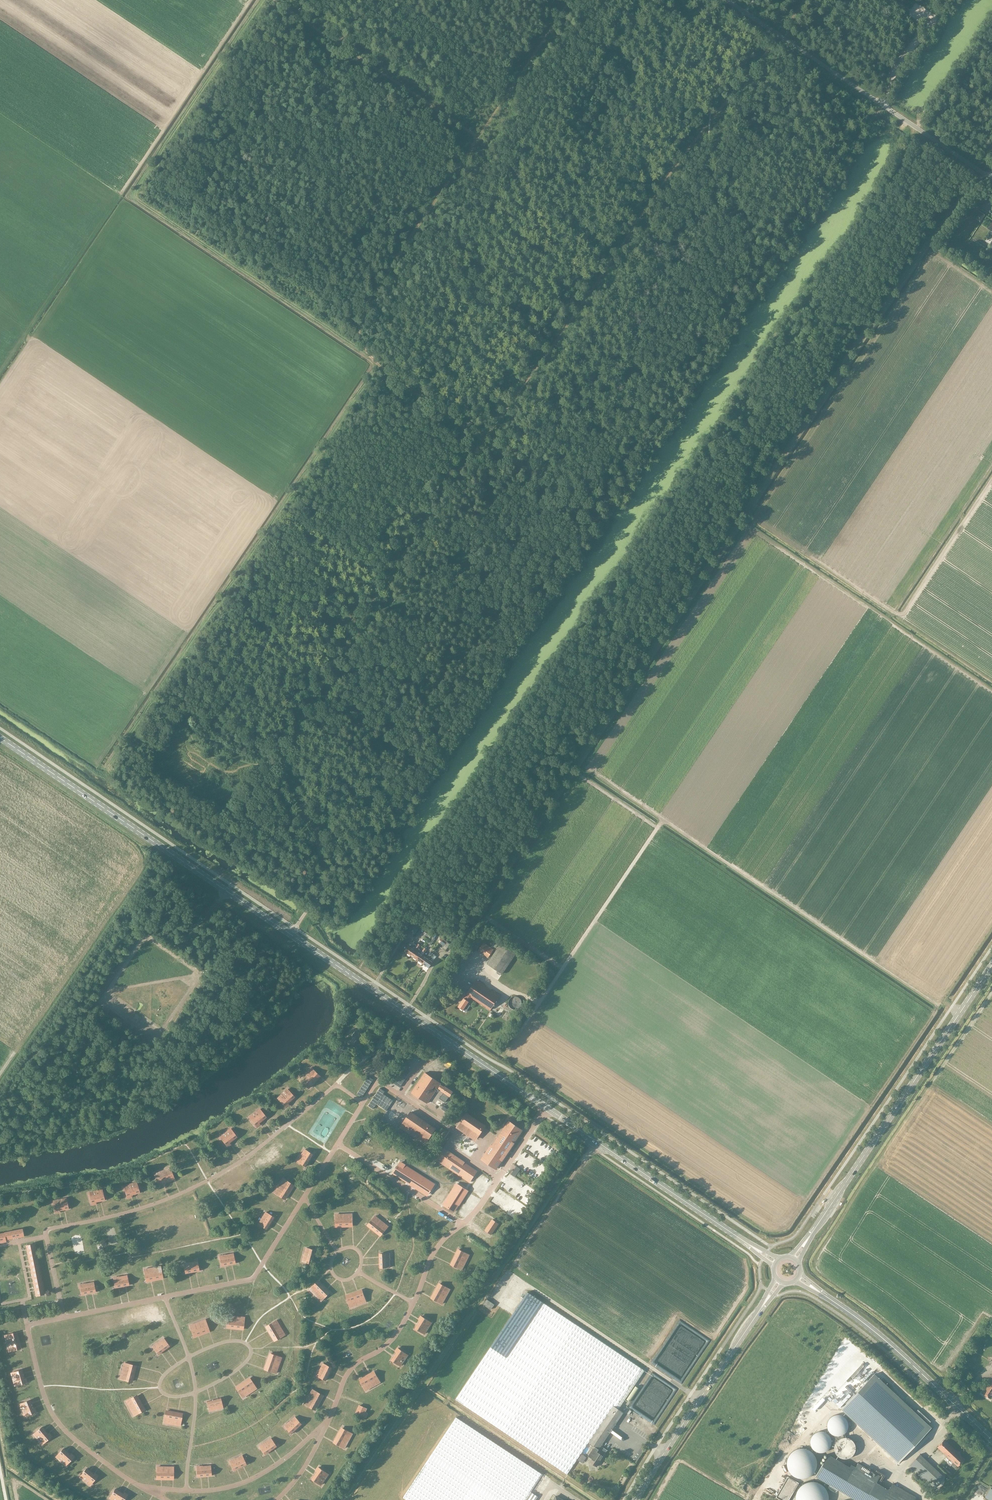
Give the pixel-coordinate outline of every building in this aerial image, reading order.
[(980,223),(985,216),(978,211),(973,218),(980,223)] [(416,934),(421,927),(414,923),(409,930),(416,934)] [(410,956),(417,945),(414,943),(415,941),(412,940),(404,952),(410,956)] [(488,958),(494,950),(483,943),(478,951),(488,958)] [(419,948),(421,945),(418,944),(417,945),(410,956),(416,960),(421,953),(418,952),(420,949),(419,948)] [(500,945),(487,963),(503,974),(515,955),(500,945)] [(423,955),(427,950),(424,948),(421,953),(416,960),(422,964),(427,957),(423,955)] [(429,968),(433,962),(433,961),(430,960),(434,954),(430,952),(427,957),(422,964),(429,968)] [(476,980),(458,1007),(463,1010),(466,1012),(470,1006),(467,1004),(469,1002),(468,1002),(472,997),(490,1010),(500,996),(476,980)] [(522,1003),(522,1002),(522,1001),(522,1000),(522,999),(521,999),(521,998),(520,998),(520,997),(519,997),(518,996),(517,996),(516,996),(515,996),(514,996),(513,996),(512,997),(511,997),(511,998),(510,999),(510,1000),(509,1001),(509,1002),(509,1003),(509,1004),(509,1005),(510,1005),(510,1006),(511,1007),(512,1008),(513,1009),(514,1009),(515,1009),(516,1009),(517,1009),(518,1009),(519,1008),(520,1007),(521,1006),(522,1005),(522,1004),(522,1003)] [(358,1044),(364,1036),(361,1034),(363,1031),(358,1028),(352,1036),(351,1035),(346,1043),(355,1049),(358,1044)] [(362,1066),(375,1074),(378,1069),(365,1061),(362,1066)] [(399,1066),(390,1081),(400,1087),(410,1072),(399,1066)] [(315,1082),(320,1077),(314,1072),(315,1071),(311,1068),(306,1074),(315,1082)] [(427,1103),(437,1088),(441,1091),(443,1093),(439,1099),(445,1103),(449,1096),(450,1097),(453,1092),(445,1086),(444,1087),(440,1084),(441,1083),(425,1073),(411,1093),(427,1103)] [(306,1074),(300,1080),(303,1083),(303,1082),(309,1088),(315,1082),(306,1074)] [(368,1076),(357,1094),(362,1097),(373,1079),(368,1076)] [(386,1111),(393,1101),(383,1094),(385,1092),(380,1088),(368,1106),(373,1109),(376,1104),(386,1111)] [(287,1089),(282,1094),(290,1102),(295,1097),(287,1089)] [(280,1097),(278,1099),(286,1107),(288,1105),(287,1104),(290,1102),(282,1094),(280,1096),(280,1097)] [(260,1109),(254,1113),(261,1122),(266,1118),(260,1109)] [(410,1112),(401,1127),(420,1140),(422,1136),(424,1137),(423,1138),(427,1141),(435,1129),(410,1112)] [(252,1116),(250,1118),(257,1127),(259,1125),(259,1124),(261,1122),(254,1113),(252,1115),(252,1116)] [(467,1115),(461,1123),(469,1129),(466,1133),(477,1141),(486,1128),(467,1115)] [(523,1131),(510,1122),(485,1158),(493,1164),(492,1166),(497,1170),(523,1131)] [(230,1129),(225,1133),(232,1142),(237,1138),(230,1129)] [(223,1136),(220,1138),(227,1146),(230,1144),(229,1143),(232,1142),(225,1133),(223,1135),(223,1136)] [(305,1149),(301,1155),(310,1161),(313,1155),(305,1149)] [(439,1161),(470,1182),(477,1172),(461,1161),(460,1162),(445,1152),(439,1161)] [(301,1155),(297,1161),(306,1166),(310,1161),(301,1155)] [(402,1163),(395,1174),(419,1189),(419,1188),(430,1196),(437,1186),(402,1163)] [(511,1173),(515,1175),(519,1167),(515,1165),(511,1173)] [(170,1168),(162,1171),(167,1183),(174,1180),(171,1173),(171,1172),(170,1168)] [(162,1171),(154,1174),(156,1178),(160,1185),(167,1183),(162,1171)] [(284,1179),(279,1186),(290,1192),(294,1186),(287,1182),(288,1181),(284,1179)] [(136,1182),(130,1184),(133,1195),(140,1193),(136,1182)] [(127,1186),(124,1187),(127,1198),(131,1197),(130,1196),(133,1195),(130,1184),(127,1185),(127,1186)] [(279,1186),(275,1193),(278,1195),(279,1195),(286,1199),(290,1192),(279,1186)] [(457,1186),(446,1204),(450,1207),(449,1208),(455,1212),(463,1201),(461,1200),(466,1192),(457,1186)] [(102,1190),(95,1191),(98,1202),(104,1200),(102,1190)] [(92,1193),(89,1194),(92,1204),(95,1204),(95,1203),(98,1202),(95,1191),(92,1192),(92,1193)] [(66,1198),(60,1200),(62,1210),(68,1209),(66,1198)] [(57,1201),(53,1202),(56,1213),(59,1212),(59,1211),(62,1210),(60,1200),(56,1200),(57,1201)] [(466,1202),(456,1212),(462,1218),(472,1208),(466,1202)] [(265,1212),(262,1218),(270,1223),(274,1218),(265,1212)] [(344,1214),(335,1215),(336,1219),(337,1227),(344,1227),(344,1214)] [(352,1214),(344,1214),(344,1227),(352,1226),(352,1219),(352,1214)] [(381,1221),(375,1216),(372,1219),(373,1220),(368,1226),(374,1231),(381,1221)] [(262,1218),(258,1224),(267,1229),(270,1223),(262,1218)] [(492,1219),(485,1230),(491,1234),(498,1223),(492,1219)] [(381,1221),(374,1231),(380,1236),(385,1230),(388,1226),(381,1221)] [(24,1237),(22,1229),(15,1230),(16,1238),(24,1237)] [(15,1230),(7,1232),(9,1240),(16,1238),(15,1230)] [(306,1248),(304,1255),(314,1257),(316,1250),(306,1248)] [(465,1254),(458,1250),(454,1257),(465,1262),(469,1255),(465,1253),(465,1254)] [(233,1254),(226,1255),(228,1265),(235,1264),(233,1254)] [(226,1255),(219,1256),(222,1266),(228,1265),(226,1255)] [(314,1257),(304,1255),(302,1261),(312,1264),(314,1257)] [(465,1262),(454,1257),(451,1264),(458,1267),(457,1268),(462,1270),(465,1262)] [(197,1261),(190,1262),(192,1272),(199,1271),(197,1261)] [(190,1262),(183,1264),(185,1274),(192,1272),(190,1262)] [(160,1266),(152,1268),(155,1280),(162,1278),(161,1271),(160,1266)] [(152,1268),(144,1270),(145,1274),(146,1273),(147,1282),(155,1280),(152,1268)] [(127,1275),(120,1277),(122,1287),(129,1285),(127,1275)] [(120,1277),(113,1278),(115,1288),(122,1287),(120,1277)] [(313,1286),(309,1289),(315,1295),(324,1286),(319,1281),(313,1286)] [(93,1282),(87,1284),(89,1294),(95,1292),(93,1282)] [(87,1284),(80,1285),(82,1295),(89,1294),(87,1284)] [(446,1288),(439,1284),(435,1291),(446,1297),(450,1289),(446,1287),(446,1288)] [(324,1286),(315,1295),(321,1301),(324,1298),(329,1292),(324,1286)] [(354,1293),(358,1304),(366,1302),(365,1298),(364,1298),(361,1290),(354,1293)] [(446,1297),(435,1291),(431,1297),(438,1301),(438,1302),(442,1304),(446,1297)] [(644,1371),(575,1324),(527,1292),(455,1399),(567,1474),(588,1442),(589,1442),(613,1406),(618,1409),(644,1371)] [(349,1303),(350,1307),(358,1304),(354,1293),(347,1295),(349,1302),(349,1303)] [(132,1322),(158,1318),(157,1317),(156,1312),(157,1312),(155,1304),(152,1308),(150,1309),(148,1308),(147,1310),(144,1310),(145,1313),(141,1314),(141,1313),(140,1310),(138,1312),(137,1312),(134,1312),(132,1315),(133,1320),(134,1321),(132,1322)] [(236,1316),(228,1316),(227,1319),(228,1320),(227,1328),(235,1329),(236,1316)] [(244,1317),(236,1316),(235,1329),(242,1330),(243,1322),(244,1322),(244,1317)] [(431,1322),(421,1316),(419,1319),(420,1320),(419,1322),(428,1328),(430,1325),(429,1325),(431,1322)] [(86,1325),(88,1332),(117,1327),(115,1320),(110,1321),(111,1325),(105,1327),(104,1325),(106,1324),(106,1322),(101,1323),(101,1325),(97,1326),(97,1323),(86,1325)] [(205,1320),(197,1323),(202,1334),(209,1332),(206,1325),(207,1324),(205,1320)] [(273,1323),(266,1327),(270,1334),(280,1328),(276,1320),(273,1322),(273,1323)] [(419,1322),(415,1328),(424,1334),(428,1328),(419,1322)] [(197,1323),(190,1326),(191,1329),(192,1329),(194,1337),(202,1334),(197,1323)] [(280,1328),(270,1334),(274,1340),(280,1336),(281,1337),(285,1335),(280,1328)] [(9,1334),(5,1335),(7,1343),(19,1340),(17,1333),(9,1335),(9,1334)] [(164,1338),(158,1342),(164,1351),(169,1347),(164,1338)] [(19,1340),(7,1343),(9,1352),(13,1351),(12,1350),(20,1348),(19,1340)] [(158,1342),(152,1346),(158,1355),(164,1351),(158,1342)] [(407,1354),(398,1348),(396,1351),(397,1352),(395,1354),(404,1360),(406,1358),(405,1357),(407,1354)] [(267,1361),(278,1365),(281,1358),(277,1356),(277,1357),(269,1354),(267,1361)] [(404,1360),(395,1354),(391,1360),(400,1366),(404,1360)] [(278,1365),(267,1361),(264,1369),(272,1371),(271,1372),(276,1373),(278,1365)] [(129,1364),(124,1363),(122,1371),(134,1374),(136,1367),(128,1365),(129,1364)] [(332,1368),(323,1363),(320,1370),(329,1374),(332,1368)] [(21,1370),(11,1373),(13,1379),(23,1376),(21,1370)] [(329,1374),(320,1370),(317,1376),(326,1380),(329,1374)] [(134,1374),(122,1371),(120,1379),(124,1380),(124,1379),(132,1381),(134,1374)] [(377,1379),(373,1372),(367,1375),(373,1386),(380,1382),(378,1379),(377,1379)] [(898,1463),(931,1428),(874,1374),(841,1409),(898,1463)] [(363,1386),(365,1390),(373,1386),(367,1375),(360,1379),(364,1386),(363,1386)] [(23,1376),(13,1379),(14,1382),(15,1382),(16,1385),(26,1382),(25,1379),(24,1379),(23,1376)] [(990,1399),(991,1396),(991,1378),(982,1393),(990,1399)] [(249,1379),(243,1383),(249,1393),(256,1388),(254,1385),(253,1385),(249,1379)] [(243,1383),(236,1387),(240,1393),(240,1394),(242,1398),(249,1393),(243,1383)] [(636,1385),(626,1398),(629,1400),(639,1387),(636,1385)] [(317,1392),(313,1389),(309,1397),(319,1403),(323,1396),(316,1392),(317,1392)] [(130,1399),(126,1401),(130,1408),(141,1403),(137,1396),(130,1400),(130,1399)] [(319,1403),(309,1397),(305,1404),(308,1406),(309,1405),(316,1409),(319,1403)] [(220,1398),(214,1400),(216,1409),(223,1408),(220,1398)] [(29,1400),(19,1404),(22,1410),(32,1406),(29,1400)] [(214,1400),(207,1401),(209,1411),(216,1409),(214,1400)] [(141,1403),(130,1408),(134,1416),(137,1414),(137,1413),(144,1409),(141,1403)] [(359,1405),(356,1413),(366,1417),(368,1413),(365,1412),(367,1409),(359,1405)] [(32,1406),(22,1410),(23,1413),(24,1413),(25,1416),(35,1412),(34,1409),(33,1409),(32,1406)] [(623,1413),(618,1409),(613,1406),(589,1442),(595,1447),(593,1449),(588,1456),(592,1459),(590,1462),(596,1467),(607,1450),(601,1446),(623,1413)] [(626,1413),(634,1418),(637,1414),(629,1409),(626,1413)] [(174,1412),(167,1411),(165,1418),(164,1418),(164,1423),(172,1424),(174,1412)] [(182,1414),(174,1412),(172,1424),(180,1426),(181,1422),(180,1422),(182,1414)] [(848,1428),(848,1425),(848,1422),(846,1419),(844,1416),(840,1415),(836,1414),(833,1415),(831,1417),(828,1420),(827,1423),(827,1427),(828,1431),(831,1433),(833,1435),(836,1436),(840,1436),(844,1434),(846,1432),(848,1428)] [(302,1424),(295,1417),(290,1422),(297,1429),(302,1424)] [(538,1497),(530,1492),(541,1474),(456,1417),(403,1498),(406,1499),(536,1499),(538,1497)] [(297,1429),(290,1422),(285,1426),(292,1434),(297,1429)] [(46,1432),(42,1427),(33,1434),(38,1439),(46,1432)] [(348,1432),(341,1428),(338,1435),(348,1441),(352,1434),(349,1432),(348,1432)] [(831,1445),(832,1442),(831,1439),(830,1436),(827,1433),(823,1431),(820,1431),(816,1432),(814,1434),(812,1436),(810,1440),(810,1444),(812,1447),(814,1450),(816,1452),(820,1453),(823,1452),(827,1451),(830,1448),(831,1445)] [(48,1434),(46,1432),(38,1439),(40,1442),(41,1441),(43,1444),(51,1437),(49,1434),(48,1434)] [(348,1441),(338,1435),(334,1442),(341,1445),(340,1446),(344,1448),(348,1441)] [(855,1451),(856,1448),(855,1445),(854,1442),(851,1439),(847,1438),(844,1437),(841,1438),(838,1440),(836,1443),(834,1446),(834,1450),(836,1453),(838,1456),(841,1458),(844,1459),(847,1458),(851,1457),(854,1454),(855,1451)] [(271,1438),(265,1442),(271,1451),(276,1447),(271,1438)] [(956,1465),(958,1466),(964,1459),(944,1440),(937,1447),(953,1462),(952,1464),(955,1467),(956,1465)] [(271,1451),(265,1442),(259,1446),(265,1454),(271,1451)] [(817,1468),(817,1463),(817,1459),(814,1454),(810,1451),(805,1448),(800,1448),(796,1449),(792,1452),(789,1455),(787,1460),(787,1466),(789,1471),(792,1475),(796,1477),(800,1478),(805,1478),(810,1476),(814,1472),(817,1468)] [(68,1453),(63,1449),(56,1457),(61,1461),(68,1453)] [(70,1455),(68,1453),(61,1461),(63,1463),(64,1463),(66,1465),(74,1457),(71,1454),(70,1455)] [(854,1470),(829,1454),(816,1476),(856,1499),(914,1499),(916,1497),(914,1496),(893,1483),(889,1490),(877,1482),(881,1476),(859,1462),(854,1470)] [(920,1454),(909,1466),(933,1489),(944,1477),(920,1454)] [(242,1455),(236,1458),(240,1468),(246,1465),(242,1455)] [(240,1468),(236,1458),(229,1461),(234,1470),(240,1468)] [(165,1479),(165,1467),(157,1467),(157,1471),(157,1479),(165,1479)] [(173,1467),(165,1467),(165,1479),(173,1479),(173,1472),(173,1467)] [(324,1479),(326,1477),(326,1476),(328,1474),(319,1467),(316,1470),(317,1471),(316,1473),(324,1479)] [(80,1477),(85,1481),(92,1473),(86,1469),(80,1477)] [(92,1473),(85,1481),(87,1483),(88,1483),(90,1485),(97,1476),(95,1474),(94,1475),(92,1473)] [(324,1479),(316,1473),(312,1479),(321,1485),(324,1479)] [(829,1497),(829,1495),(828,1494),(828,1492),(827,1491),(827,1490),(826,1488),(825,1487),(824,1486),(823,1485),(822,1484),(821,1484),(819,1483),(818,1482),(816,1482),(815,1482),(814,1481),(812,1481),(811,1481),(809,1482),(808,1482),(806,1482),(805,1483),(804,1484),(802,1484),(801,1485),(800,1486),(799,1487),(798,1488),(797,1490),(797,1491),(796,1492),(796,1494),(795,1495),(795,1497),(795,1498),(795,1499),(829,1499),(829,1498),(829,1497)] [(115,1489),(109,1498),(113,1499),(116,1499),(121,1492),(115,1489)]
